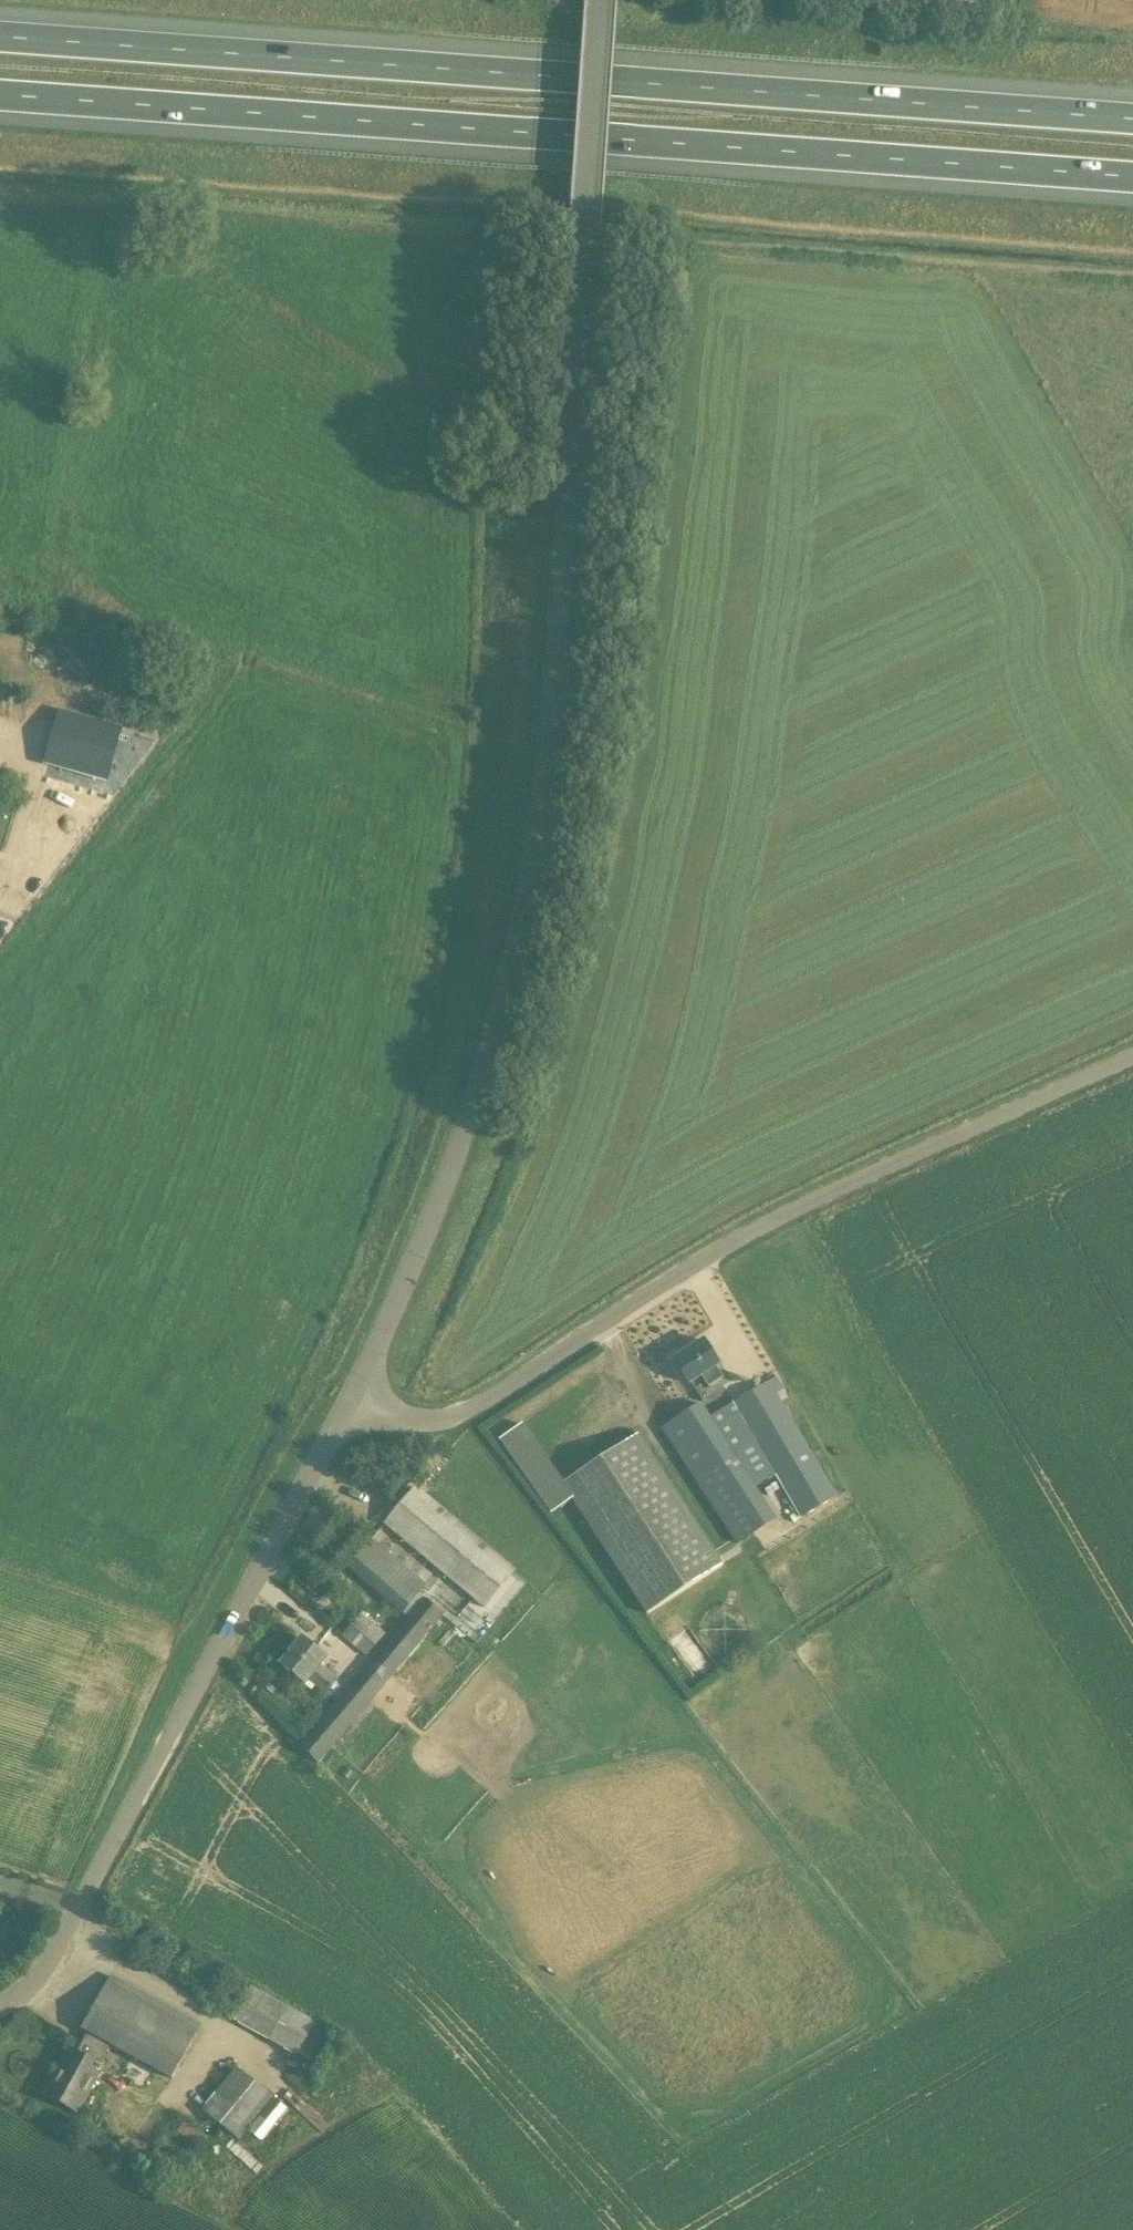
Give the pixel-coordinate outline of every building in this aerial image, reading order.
[(52,732),(43,764),(83,776),(108,784),(124,728),(59,710),(52,732)] [(689,1384),(702,1376),(709,1386),(723,1377),(716,1367),(719,1365),(704,1340),(687,1351),(685,1349),(674,1355),(676,1358),(673,1360),(689,1384)] [(772,1379),(710,1416),(701,1402),(678,1417),(661,1428),(738,1545),(754,1534),(777,1519),(756,1487),(774,1475),(801,1519),(837,1497),(776,1394),(783,1389),(776,1377),(772,1379)] [(637,1434),(562,1482),(646,1613),(721,1565),(637,1434)] [(516,1570),(415,1485),(400,1503),(383,1524),(483,1609),(514,1572),(516,1570)] [(450,1620),(444,1614),(419,1594),(427,1585),(372,1538),(347,1567),(361,1579),(402,1615),(403,1613),(407,1617),(336,1703),(300,1745),(318,1764),(390,1678),(402,1664),(438,1622),(444,1627),(450,1620)] [(342,1635),(366,1655),(388,1629),(382,1624),(385,1619),(368,1605),(342,1635)] [(280,1664),(305,1684),(311,1689),(314,1685),(326,1695),(338,1680),(320,1665),(326,1658),(301,1638),(280,1664)] [(402,1664),(390,1678),(403,1689),(415,1675),(402,1664)] [(81,2043),(76,2053),(69,2050),(45,2095),(77,2112),(102,2067),(99,2066),(110,2045),(123,2052),(172,2079),(202,2025),(111,1975),(81,2029),(87,2032),(81,2043)] [(296,2056),(297,2054),(314,2064),(330,2034),(315,2024),(316,2022),(250,1985),(232,2020),(296,2056)] [(228,2131),(238,2139),(273,2099),(236,2068),(202,2108),(228,2131)] [(273,2099),(247,2130),(261,2142),(287,2110),(273,2099)]
